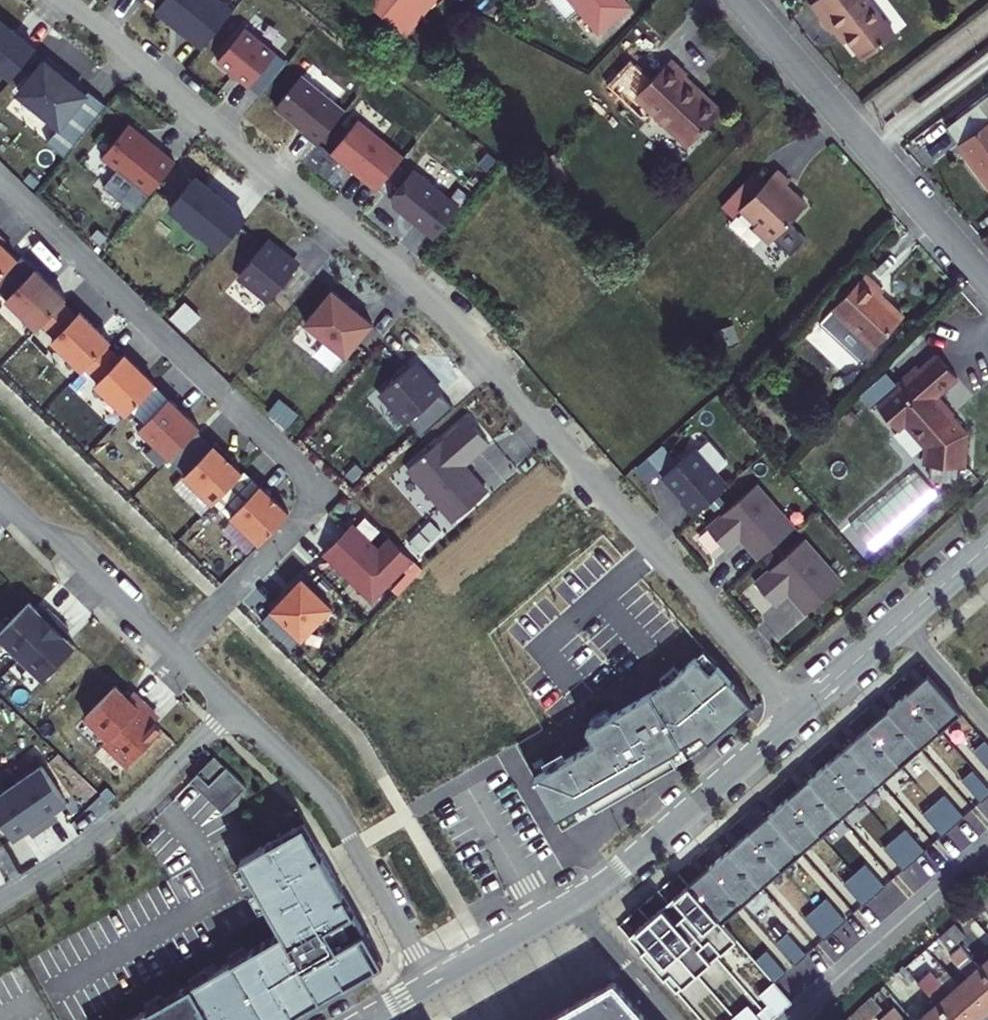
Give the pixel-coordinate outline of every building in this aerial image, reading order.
[(156,11),(174,26),(176,24),(180,28),(180,31),(202,49),(233,11),(220,0),(164,0),(156,11)] [(386,10),(396,0),(377,0),(386,10)] [(625,0),(555,0),(568,17),(579,8),(599,32),(630,6),(625,0)] [(811,4),(834,33),(839,29),(863,60),(894,36),(867,0),(817,0),(811,4)] [(12,78),(35,50),(22,39),(21,40),(0,23),(0,68),(12,78)] [(217,61),(249,87),(277,53),(245,27),(217,61)] [(385,52),(400,36),(392,29),(378,45),(385,52)] [(672,59),(637,95),(668,124),(666,127),(687,146),(722,109),(701,90),(699,92),(683,77),(687,73),(672,59)] [(19,93),(60,127),(86,95),(45,62),(19,93)] [(301,76),(276,107),(305,131),(304,133),(318,145),(345,111),(301,76)] [(89,91),(86,95),(60,127),(48,142),(65,156),(106,105),(89,91)] [(987,120),(987,110),(981,101),(947,127),(960,143),(987,120)] [(331,153),(376,191),(404,156),(358,119),(331,153)] [(960,143),(957,144),(980,173),(984,170),(987,175),(987,120),(960,143)] [(102,157),(149,195),(176,163),(161,151),(160,152),(129,124),(102,157)] [(770,243),(806,204),(786,185),(790,180),(777,168),(740,208),(756,224),(753,227),(770,243)] [(392,204),(435,238),(460,207),(414,169),(392,196),(392,204)] [(221,249),(245,220),(207,187),(206,188),(194,178),(170,207),(187,221),(183,225),(199,238),(202,234),(221,249)] [(18,260),(2,244),(6,239),(0,234),(0,278),(18,260)] [(270,300),(297,267),(286,258),(288,256),(268,239),(239,275),(270,300)] [(66,298),(22,255),(18,260),(0,278),(0,292),(37,328),(42,323),(63,302),(66,298)] [(880,294),(884,290),(867,274),(834,309),(845,319),(835,329),(862,354),(872,344),(876,348),(905,318),(880,294)] [(304,323),(345,356),(372,323),(331,290),(304,323)] [(63,302),(42,323),(55,336),(52,340),(83,370),(86,367),(106,346),(111,341),(80,311),(76,315),(63,302)] [(95,384),(126,414),(156,384),(125,353),(120,358),(106,346),(86,367),(99,380),(95,384)] [(920,449),(920,466),(970,473),(971,440),(943,407),(946,406),(936,394),(956,376),(937,354),(914,373),(910,369),(896,382),(899,386),(895,389),(873,409),(893,432),(900,425),(920,449)] [(413,364),(381,391),(421,437),(454,407),(425,372),(423,374),(413,364)] [(139,428),(170,458),(200,427),(169,397),(139,428)] [(469,424),(410,472),(457,525),(488,497),(470,477),(468,478),(461,470),(469,462),(471,464),(490,447),(469,424)] [(214,444),(184,474),(213,502),(242,472),(214,444)] [(728,485),(695,448),(662,476),(683,500),(681,502),(693,516),(728,485)] [(909,465),(846,523),(873,552),(936,495),(909,465)] [(726,549),(744,534),(750,542),(747,545),(759,558),(795,527),(757,483),(707,527),(726,549)] [(260,543),(289,513),(260,485),(231,515),(260,543)] [(351,524),(323,553),(373,601),(413,559),(390,538),(378,550),(351,524)] [(805,538),(755,582),(775,604),(792,589),(798,596),(795,599),(807,613),(843,582),(805,538)] [(301,578),(271,610),(301,639),(331,607),(301,578)] [(58,619),(47,608),(41,614),(29,603),(0,633),(0,639),(20,658),(58,619)] [(69,630),(58,619),(20,658),(43,681),(75,647),(63,636),(69,630)] [(594,741),(535,776),(558,816),(700,734),(706,743),(750,704),(704,649),(654,690),(585,726),(594,741)] [(960,712),(927,675),(688,886),(721,923),(960,712)] [(107,740),(144,703),(133,692),(127,698),(115,686),(84,718),(107,740)] [(155,713),(144,703),(107,740),(103,745),(126,767),(161,731),(149,719),(155,713)] [(987,769),(987,744),(986,741),(973,752),(987,769)] [(214,757),(201,770),(209,778),(221,764),(214,757)] [(197,774),(189,782),(221,812),(245,787),(226,767),(209,785),(197,774)] [(14,786),(44,830),(57,821),(52,814),(66,805),(41,768),(14,786)] [(981,802),(987,796),(987,788),(973,771),(963,780),(981,802)] [(44,830),(14,786),(0,796),(0,822),(13,841),(27,831),(31,838),(44,830)] [(923,815),(942,836),(965,816),(946,795),(923,815)] [(303,823),(239,859),(281,932),(127,1019),(281,1019),(383,962),(364,930),(358,933),(350,918),(356,915),(303,823)] [(884,849),(903,870),(925,850),(906,829),(884,849)] [(844,884),(862,905),(885,886),(866,864),(844,884)] [(721,923),(688,886),(673,898),(677,902),(666,911),(663,907),(635,932),(638,936),(632,941),(676,992),(736,940),(721,923)] [(663,907),(666,911),(677,902),(673,898),(663,907)] [(824,939),(846,919),(827,898),(805,918),(824,939)] [(953,923),(939,936),(949,948),(963,935),(953,923)] [(638,936),(635,932),(628,937),(632,941),(638,936)] [(775,944),(794,965),(806,954),(788,933),(775,944)] [(987,1007),(987,957),(978,966),(959,945),(948,955),(967,976),(947,993),(925,969),(922,972),(911,960),(883,985),(914,1019),(973,1019),(987,1007)] [(755,961),(773,982),(786,972),(767,951),(755,961)] [(613,981),(545,1019),(647,1019),(613,981)] [(791,1003),(773,982),(760,994),(778,1015),(791,1003)] [(855,1010),(863,1019),(866,1019),(877,1010),(868,998),(855,1010)] [(756,1015),(760,1019),(771,1019),(778,1015),(768,1004),(756,1015)] [(747,1005),(730,1019),(760,1019),(747,1005)] [(893,1006),(876,1019),(906,1019),(893,1006)]
